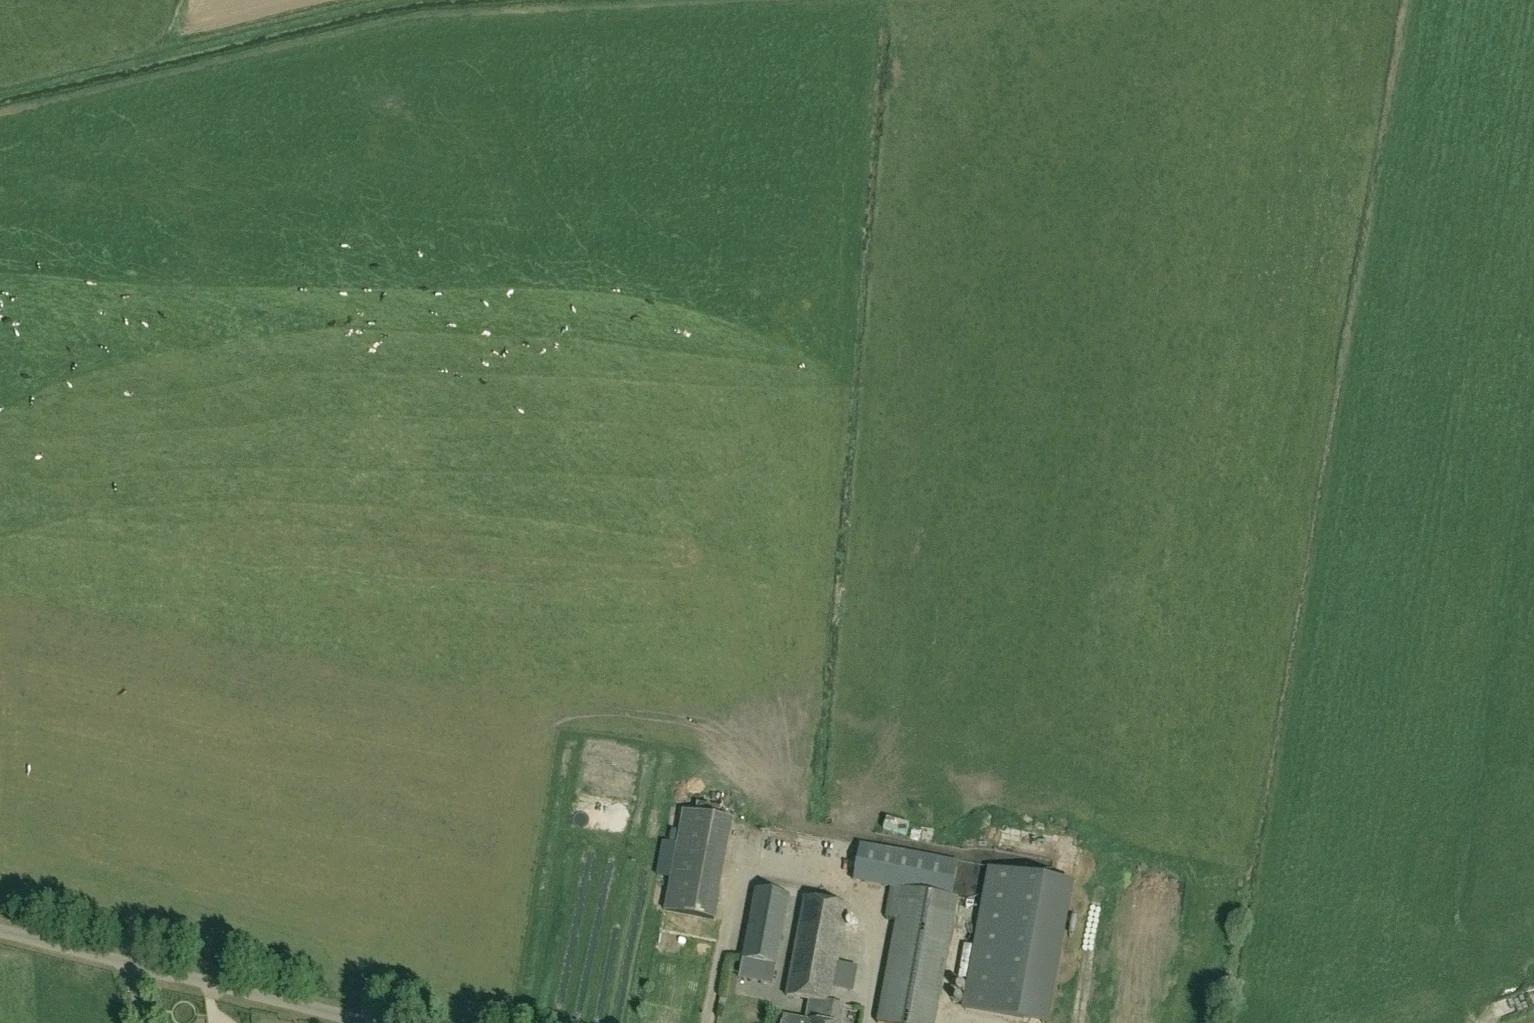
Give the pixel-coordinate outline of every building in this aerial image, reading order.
[(684,811),(665,910),(714,919),(732,820),(684,811)] [(855,879),(902,888),(878,1020),(891,1022),(934,1022),(958,898),(952,897),(959,861),(862,843),(855,879)] [(993,869),(966,1010),(1015,1019),(1043,878),(993,869)] [(776,964),(789,894),(756,888),(743,958),(764,962),(761,975),(774,977),(776,964)] [(849,906),(806,897),(787,995),(825,1002),(821,1022),(812,1020),(812,1021),(786,1017),(784,1022),(841,1022),(845,1006),(832,1003),(840,957),(849,906)]
